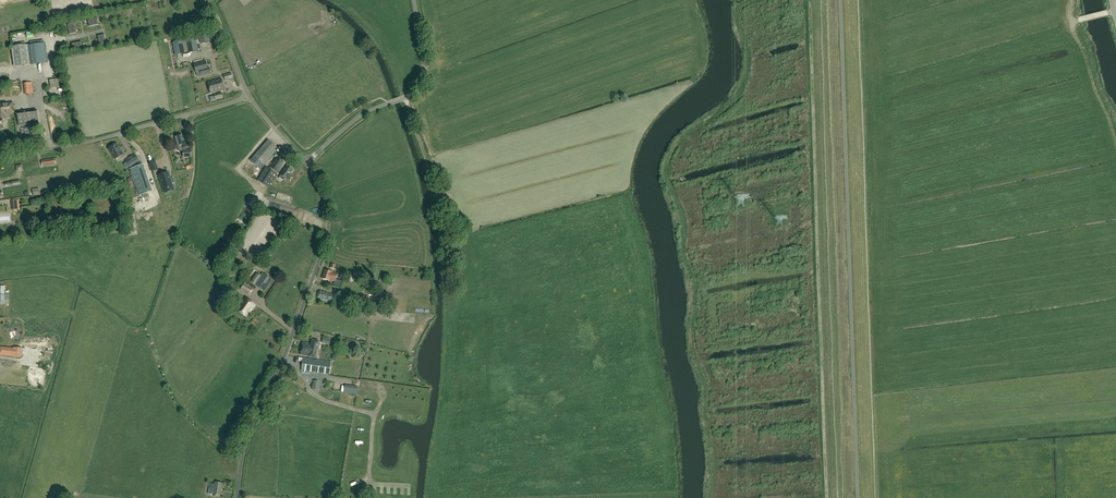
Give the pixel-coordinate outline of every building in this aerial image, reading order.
[(210,42),(209,35),(199,37),(200,44),(210,42)] [(196,38),(186,40),(188,53),(198,51),(196,38)] [(185,54),(182,40),(172,42),(175,56),(185,54)] [(45,43),(26,45),(28,65),(48,62),(45,43)] [(13,47),(16,67),(28,65),(26,45),(13,47)] [(201,75),(210,73),(209,67),(205,68),(206,69),(199,70),(201,75)] [(63,78),(52,80),(53,88),(64,86),(63,78)] [(224,90),(221,79),(207,83),(210,94),(224,90)] [(24,83),(25,95),(33,94),(32,82),(24,83)] [(4,128),(3,121),(6,121),(5,114),(14,113),(13,103),(0,104),(0,114),(1,114),(1,117),(0,117),(0,128),(4,128)] [(31,111),(31,113),(18,115),(19,126),(38,124),(36,111),(31,111)] [(177,147),(177,146),(179,152),(183,151),(183,158),(192,157),(191,150),(186,150),(185,148),(187,147),(186,143),(184,143),(182,135),(175,138),(177,147)] [(35,145),(35,143),(34,136),(23,138),(24,147),(35,145)] [(264,165),(278,149),(268,140),(254,156),(264,165)] [(123,154),(116,144),(108,149),(115,160),(123,154)] [(130,167),(136,163),(132,157),(126,161),(127,162),(130,166),(130,167)] [(55,158),(41,161),(42,166),(56,164),(55,158)] [(269,187),(284,163),(276,158),(273,163),(271,162),(269,165),(271,166),(270,167),(269,167),(269,168),(266,166),(257,180),(269,187)] [(155,161),(149,163),(152,172),(158,170),(155,161)] [(152,191),(145,173),(143,165),(130,169),(139,195),(149,192),(152,191)] [(281,175),(283,177),(286,179),(289,181),(292,177),(290,175),(291,172),(292,173),(294,170),(293,170),(294,169),(288,165),(283,171),(281,175)] [(175,183),(173,178),(170,179),(168,173),(159,176),(164,191),(168,189),(168,190),(169,189),(173,187),(172,184),(175,183)] [(11,200),(12,210),(19,210),(18,209),(20,209),(19,200),(18,200),(18,199),(11,200)] [(160,206),(161,213),(174,210),(173,204),(160,206)] [(323,224),(325,219),(306,212),(303,218),(311,221),(312,217),(317,219),(317,221),(323,224)] [(336,270),(344,272),(345,266),(337,264),(336,265),(331,263),(330,268),(336,269),(336,270)] [(332,273),(325,270),(322,279),(329,281),(330,280),(335,282),(337,275),(332,273)] [(272,279),(263,274),(256,285),(264,291),(272,279)] [(240,290),(249,296),(254,289),(245,282),(240,290)] [(329,293),(319,291),(318,298),(332,302),(333,294),(329,293)] [(237,311),(246,317),(249,312),(250,313),(255,305),(245,298),(240,306),(237,311)] [(383,303),(364,301),(364,308),(382,310),(383,303)] [(323,337),(322,343),(329,345),(330,342),(331,343),(331,340),(330,340),(330,338),(326,338),(326,337),(324,337),(323,337)] [(316,358),(319,342),(311,341),(310,345),(302,344),(300,355),(308,357),(316,358)] [(18,349),(1,347),(0,354),(17,356),(18,349)] [(331,363),(303,359),(301,371),(329,374),(330,371),(331,363)] [(358,387),(345,385),(344,393),(357,395),(358,387)] [(211,489),(209,488),(208,494),(213,495),(221,496),(222,484),(215,482),(214,485),(211,485),(211,489)]
